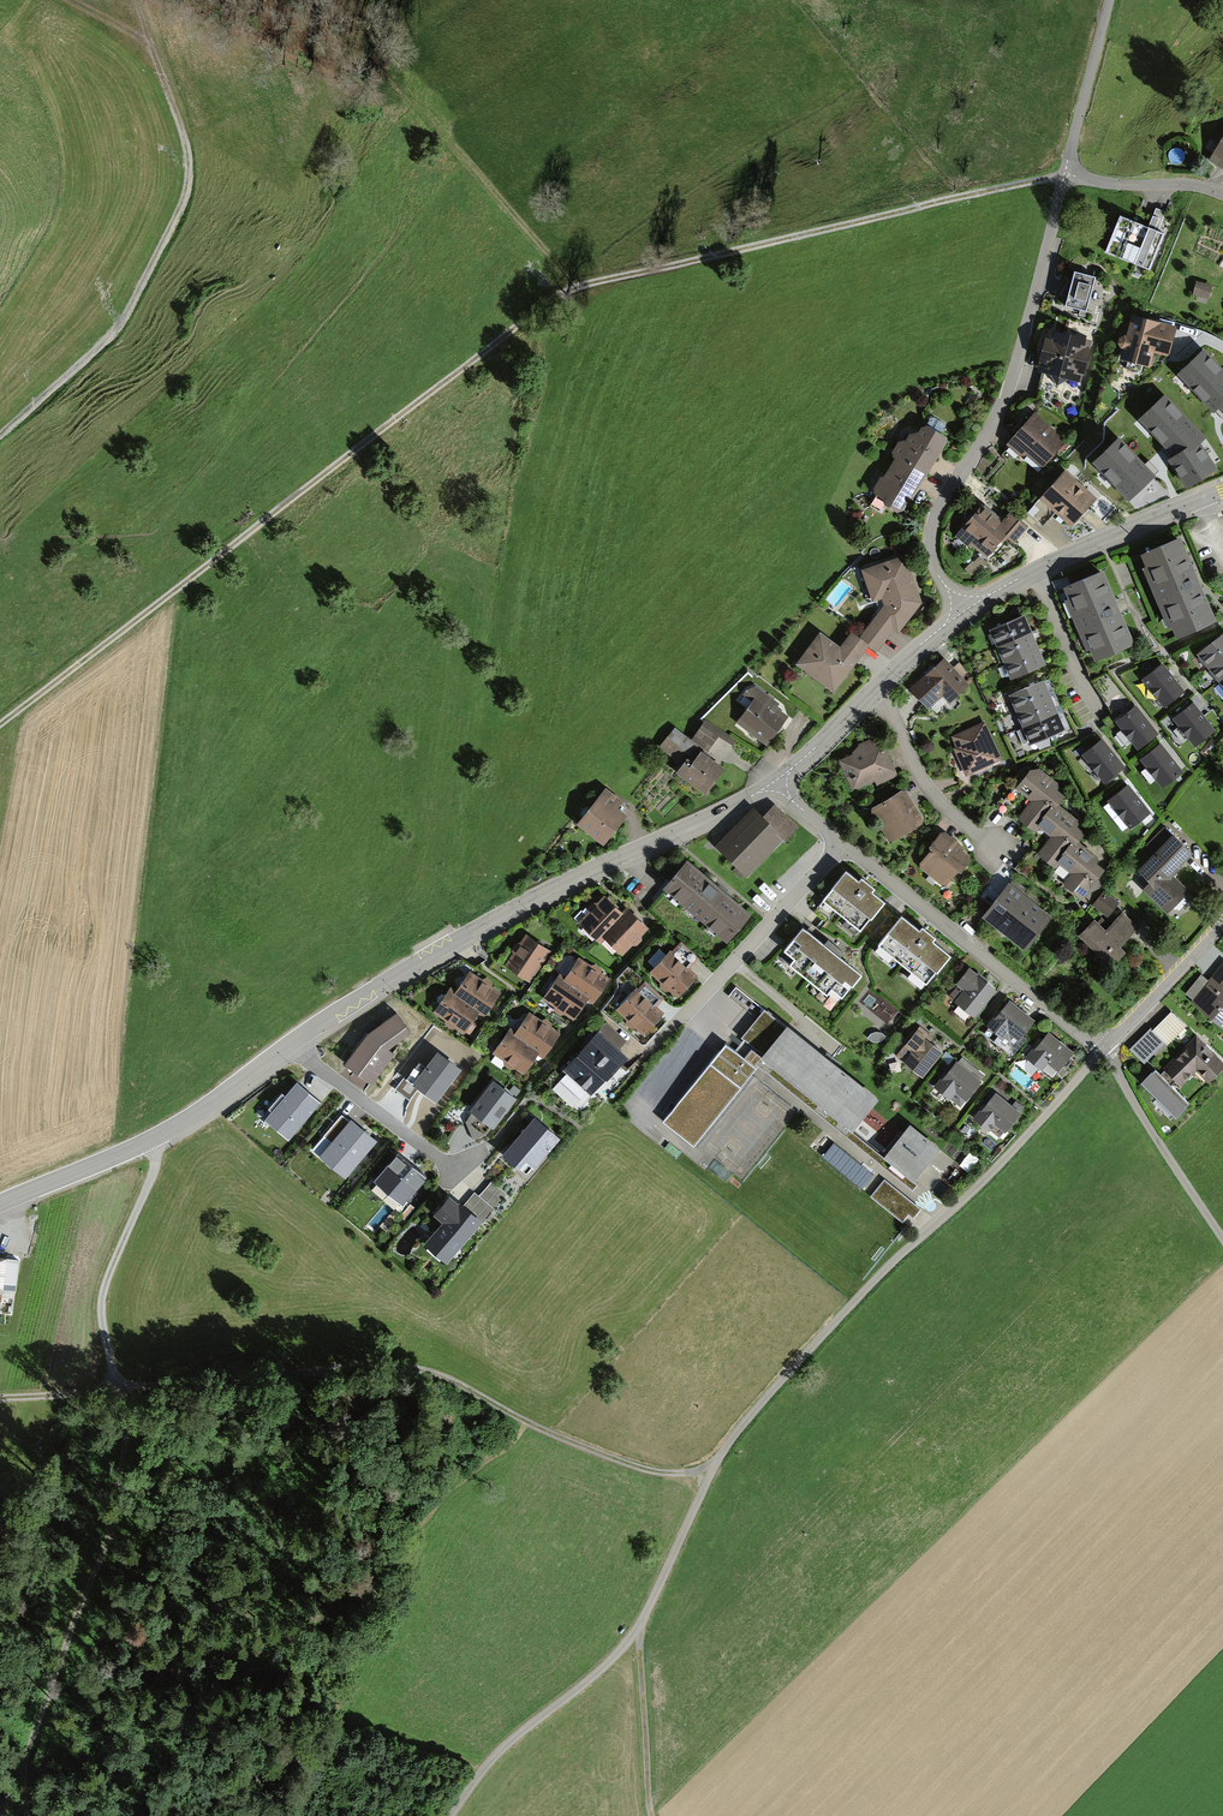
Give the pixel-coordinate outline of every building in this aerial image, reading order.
[(1212,159),(1222,166),(1222,141),(1212,159)] [(1148,227),(1120,216),(1105,252),(1150,270),(1165,234),(1158,231),(1165,215),(1155,211),(1148,227)] [(1096,277),(1075,271),(1065,306),(1087,312),(1096,277)] [(1210,286),(1197,284),(1195,294),(1208,296),(1210,286)] [(1129,338),(1153,344),(1168,348),(1174,328),(1134,318),(1129,338)] [(1087,343),(1052,334),(1050,342),(1048,341),(1043,360),(1045,361),(1043,369),(1078,378),(1080,370),(1082,371),(1087,351),(1085,351),(1087,343)] [(1153,344),(1129,338),(1125,337),(1120,339),(1120,343),(1122,347),(1126,348),(1123,358),(1129,359),(1127,367),(1129,371),(1137,372),(1140,371),(1142,363),(1148,364),(1153,344)] [(1179,373),(1215,411),(1220,405),(1222,409),(1222,371),(1203,350),(1179,373)] [(1164,396),(1140,418),(1175,455),(1170,459),(1188,486),(1215,468),(1199,443),(1204,438),(1164,396)] [(898,457),(926,473),(936,456),(935,451),(938,447),(942,447),(945,441),(944,437),(938,434),(940,431),(942,432),(945,426),(944,423),(934,417),(931,418),(928,423),(929,424),(927,427),(923,428),(918,436),(916,435),(911,436),(907,444),(904,442),(900,443),(895,452),(896,456),(898,457)] [(1031,420),(1009,445),(1019,454),(1036,452),(1045,460),(1059,445),(1053,439),(1052,430),(1043,430),(1031,420)] [(1119,438),(1094,461),(1129,499),(1154,476),(1119,438)] [(1222,439),(1216,445),(1211,440),(1204,448),(1222,466),(1222,440),(1222,439)] [(926,473),(898,457),(886,478),(882,479),(876,489),(877,493),(884,498),(886,502),(897,509),(901,508),(909,495),(913,494),(926,473)] [(1065,474),(1051,490),(1078,514),(1092,498),(1065,474)] [(1071,522),(1078,514),(1051,490),(1044,498),(1042,496),(1028,512),(1041,523),(1055,508),(1071,522)] [(975,545),(998,520),(1000,517),(984,503),(957,534),(969,545),(972,542),(975,545)] [(998,520),(975,545),(987,556),(1006,534),(1014,541),(1026,527),(1010,514),(1002,523),(998,520)] [(1177,539),(1144,553),(1149,564),(1152,563),(1156,575),(1154,576),(1170,613),(1172,612),(1177,623),(1175,624),(1180,635),(1213,621),(1177,539)] [(973,562),(966,569),(971,573),(976,573),(986,563),(980,557),(974,563),(973,562)] [(861,638),(868,643),(875,649),(900,617),(905,620),(919,602),(904,558),(867,571),(870,582),(870,583),(873,595),(870,596),(872,602),(877,601),(881,613),(861,638)] [(1100,571),(1067,586),(1072,597),(1074,596),(1079,607),(1076,608),(1088,636),(1091,635),(1095,646),(1093,647),(1098,658),(1131,644),(1100,571)] [(1022,616),(992,629),(999,645),(1029,632),(1022,616)] [(1029,632),(999,645),(1006,661),(1036,648),(1029,632)] [(868,643),(861,638),(855,633),(844,648),(857,658),(868,643)] [(1199,652),(1210,666),(1222,656),(1222,634),(1199,652)] [(799,663),(834,689),(852,664),(845,658),(848,655),(821,635),(799,663)] [(1036,648),(1006,661),(1013,677),(1043,664),(1036,648)] [(1210,666),(1221,680),(1222,678),(1222,656),(1210,666)] [(966,684),(944,660),(936,668),(933,664),(929,667),(932,671),(914,688),(929,704),(946,688),(953,695),(966,684)] [(1162,665),(1144,679),(1165,705),(1183,691),(1162,665)] [(1221,680),(1222,681),(1214,687),(1222,699),(1222,678),(1221,680)] [(1042,681),(1012,694),(1019,710),(1049,697),(1042,681)] [(1049,697),(1019,710),(1025,726),(1055,713),(1049,697)] [(759,699),(742,722),(767,740),(784,717),(759,699)] [(1193,704),(1175,718),(1195,744),(1213,730),(1193,704)] [(1136,707),(1118,721),(1138,747),(1156,733),(1136,707)] [(1055,713),(1025,726),(1026,727),(1017,730),(1023,744),(1032,740),(1032,742),(1050,734),(1053,741),(1057,739),(1055,732),(1062,729),(1055,713)] [(720,732),(705,723),(693,738),(708,749),(720,732)] [(1000,758),(984,723),(954,736),(958,747),(961,746),(964,755),(959,757),(963,765),(956,768),(964,784),(995,770),(992,762),(1000,758)] [(676,729),(662,745),(680,759),(686,752),(689,756),(697,747),(676,729)] [(851,757),(843,764),(853,787),(876,777),(878,782),(894,775),(887,760),(886,760),(883,753),(885,752),(879,737),(863,745),(856,752),(858,753),(851,757)] [(1102,740),(1084,754),(1105,780),(1123,766),(1102,740)] [(1181,771),(1160,745),(1142,759),(1163,785),(1181,771)] [(709,756),(703,752),(694,764),(688,760),(680,771),(705,790),(720,770),(707,759),(709,756)] [(1040,823),(1054,805),(1060,797),(1052,790),(1055,787),(1055,786),(1055,784),(1054,783),(1038,771),(1030,772),(1024,780),(1021,778),(1001,804),(1034,830),(1040,823)] [(1128,786),(1110,800),(1130,826),(1148,812),(1128,786)] [(875,808),(874,812),(881,824),(885,825),(888,824),(894,834),(898,835),(919,823),(920,819),(915,810),(911,809),(902,795),(898,794),(875,808)] [(622,816),(601,799),(582,822),(600,837),(607,827),(611,830),(622,816)] [(1061,858),(1074,841),(1080,833),(1072,827),(1074,823),(1074,821),(1054,805),(1040,823),(1053,833),(1053,838),(1048,845),(1049,849),(1061,858)] [(760,815),(723,852),(737,866),(734,870),(741,877),(745,873),(740,868),(776,832),(784,839),(796,827),(778,811),(767,822),(760,815)] [(1165,828),(1148,845),(1157,853),(1141,869),(1152,880),(1145,887),(1167,909),(1186,890),(1174,878),(1176,876),(1173,873),(1179,867),(1177,864),(1190,852),(1165,828)] [(943,837),(939,837),(932,845),(932,850),(922,862),(923,866),(931,874),(936,873),(938,871),(946,878),(950,877),(957,869),(961,869),(967,860),(967,856),(960,850),(959,846),(953,841),(949,842),(943,837)] [(1074,841),(1061,858),(1059,860),(1073,870),(1073,875),(1068,881),(1068,885),(1081,895),(1101,870),(1092,864),(1094,860),(1095,859),(1094,857),(1074,841)] [(1020,867),(1034,879),(1045,865),(1031,853),(1020,867)] [(748,915),(686,862),(666,886),(728,939),(748,915)] [(822,899),(860,930),(884,901),(846,870),(822,899)] [(1099,892),(1107,881),(1102,877),(1094,888),(1099,892)] [(1030,893),(1013,880),(1000,897),(991,890),(984,899),(992,906),(985,915),(999,927),(1002,923),(1020,937),(1029,925),(1037,931),(1049,916),(1026,898),(1030,893)] [(1118,903),(1103,892),(1094,903),(1108,915),(1118,903)] [(601,937),(606,933),(623,915),(612,905),(614,902),(609,897),(607,900),(605,898),(598,905),(594,905),(591,908),(591,913),(584,920),(601,937)] [(627,910),(623,915),(606,933),(624,949),(631,942),(636,942),(639,939),(638,934),(645,927),(627,910)] [(1094,921),(1084,932),(1115,962),(1125,952),(1120,946),(1139,927),(1124,913),(1106,932),(1104,930),(1108,925),(1103,919),(1098,924),(1094,921)] [(902,915),(878,944),(926,983),(950,954),(902,915)] [(824,944),(803,926),(784,950),(794,958),(790,964),(827,994),(832,988),(842,997),(861,974),(840,956),(843,952),(828,939),(824,944)] [(516,953),(510,962),(530,976),(548,951),(527,937),(522,944),(517,945),(515,948),(516,953)] [(669,991),(678,999),(697,976),(689,969),(698,958),(681,943),(672,952),(671,950),(650,974),(661,984),(662,988),(665,992),(669,991)] [(590,968),(581,961),(567,982),(587,996),(593,999),(607,979),(599,974),(598,969),(595,967),(590,968)] [(1209,984),(1199,976),(1186,993),(1214,1016),(1217,1012),(1222,1017),(1222,967),(1209,984)] [(969,970),(959,982),(961,983),(952,994),(959,1000),(958,1001),(974,1013),(993,989),(969,970)] [(481,981),(472,975),(458,996),(478,1009),(483,1013),(497,992),(490,987),(489,983),(485,980),(481,981)] [(587,996),(567,982),(562,978),(548,998),(557,1004),(557,1009),(561,1011),(566,1010),(573,1016),(587,996)] [(664,1000),(645,981),(638,990),(637,988),(617,1012),(628,1021),(628,1025),(631,1028),(636,1028),(644,1036),(665,1014),(657,1007),(664,1000)] [(871,991),(863,1004),(891,1021),(899,1008),(871,991)] [(478,1009),(458,996),(452,992),(449,997),(445,995),(445,994),(441,993),(438,996),(437,1001),(438,1004),(439,1004),(442,1006),(439,1012),(447,1018),(448,1023),(452,1025),(456,1024),(469,1033),(475,1023),(471,1020),(478,1009)] [(1009,1002),(989,1026),(1002,1036),(1008,1027),(1020,1037),(1033,1021),(1009,1002)] [(875,1099),(767,1011),(740,1044),(735,1050),(756,1068),(752,1073),(760,1079),(764,1074),(766,1071),(773,1062),(775,1064),(801,1085),(798,1087),(798,1088),(803,1092),(804,1092),(806,1089),(821,1101),(832,1110),(841,1117),(852,1126),(853,1127),(875,1099)] [(366,1035),(344,1065),(370,1085),(395,1054),(389,1050),(411,1033),(397,1012),(366,1035)] [(1184,1026),(1171,1013),(1158,1025),(1171,1038),(1184,1026)] [(540,1022),(531,1016),(518,1036),(538,1050),(543,1054),(557,1033),(549,1028),(548,1024),(545,1021),(540,1022)] [(566,1073),(560,1080),(580,1098),(586,1091),(591,1096),(606,1080),(607,1082),(628,1059),(619,1050),(627,1041),(606,1023),(563,1070),(566,1073)] [(906,1043),(896,1055),(905,1062),(921,1074),(940,1050),(924,1037),(927,1033),(920,1027),(907,1043),(906,1043)] [(538,1050),(518,1036),(512,1033),(498,1053),(507,1059),(508,1064),(511,1066),(516,1065),(524,1070),(538,1050)] [(1052,1076),(1072,1052),(1048,1033),(1035,1049),(1032,1046),(1025,1055),(1052,1076)] [(1161,1074),(1160,1074),(1171,1085),(1171,1084),(1179,1077),(1182,1081),(1198,1065),(1210,1076),(1222,1064),(1211,1053),(1214,1050),(1207,1044),(1204,1046),(1196,1038),(1161,1074)] [(1150,1053),(1139,1042),(1134,1047),(1145,1058),(1150,1053)] [(735,1050),(726,1043),(663,1121),(694,1145),(752,1073),(756,1068),(735,1050)] [(438,1054),(427,1068),(419,1062),(409,1076),(407,1074),(395,1090),(409,1101),(417,1090),(435,1104),(461,1071),(438,1054)] [(958,1064),(956,1063),(936,1087),(949,1096),(955,1088),(967,1098),(980,1082),(978,1080),(982,1075),(962,1059),(958,1064)] [(775,1064),(773,1062),(766,1071),(913,1190),(918,1184),(907,1175),(909,1172),(903,1167),(900,1171),(895,1167),(898,1163),(892,1159),(890,1161),(850,1129),(852,1126),(841,1117),(839,1120),(829,1112),(832,1110),(821,1101),(818,1104),(804,1092),(803,1092),(798,1088),(798,1087),(773,1067),(775,1064)] [(1161,1074),(1155,1069),(1144,1080),(1177,1113),(1189,1102),(1171,1084),(1171,1085),(1160,1074),(1161,1074)] [(548,1085),(559,1074),(554,1070),(544,1081),(548,1085)] [(271,1110),(265,1118),(289,1138),(321,1101),(297,1081),(285,1094),(282,1092),(268,1108),(271,1110)] [(518,1100),(494,1081),(470,1112),(472,1114),(466,1121),(473,1139),(487,1133),(491,1129),(493,1131),(518,1100)] [(521,1090),(514,1085),(510,1091),(516,1096),(521,1090)] [(1019,1113),(995,1094),(975,1118),(988,1128),(994,1120),(1006,1129),(1019,1113)] [(357,1127),(342,1114),(324,1135),(332,1143),(326,1150),(336,1159),(332,1164),(345,1175),(374,1140),(361,1129),(358,1133),(354,1130),(357,1127)] [(561,1140),(536,1118),(503,1157),(515,1168),(513,1171),(526,1182),(548,1157),(547,1156),(561,1140)] [(937,1148),(909,1127),(887,1154),(892,1159),(898,1163),(895,1167),(900,1171),(903,1167),(909,1172),(914,1176),(937,1148)] [(960,1165),(969,1172),(981,1158),(972,1151),(960,1165)] [(427,1176),(398,1152),(374,1180),(402,1204),(427,1176)] [(901,1193),(885,1179),(871,1195),(902,1221),(909,1213),(894,1201),(901,1193)] [(491,1181),(479,1195),(495,1210),(507,1195),(491,1181)] [(482,1224),(495,1210),(479,1195),(475,1192),(462,1206),(460,1205),(459,1206),(449,1198),(437,1213),(446,1221),(432,1237),(451,1253),(479,1221),(482,1224)] [(2,1288),(15,1289),(18,1262),(0,1259),(0,1304),(2,1288)]
